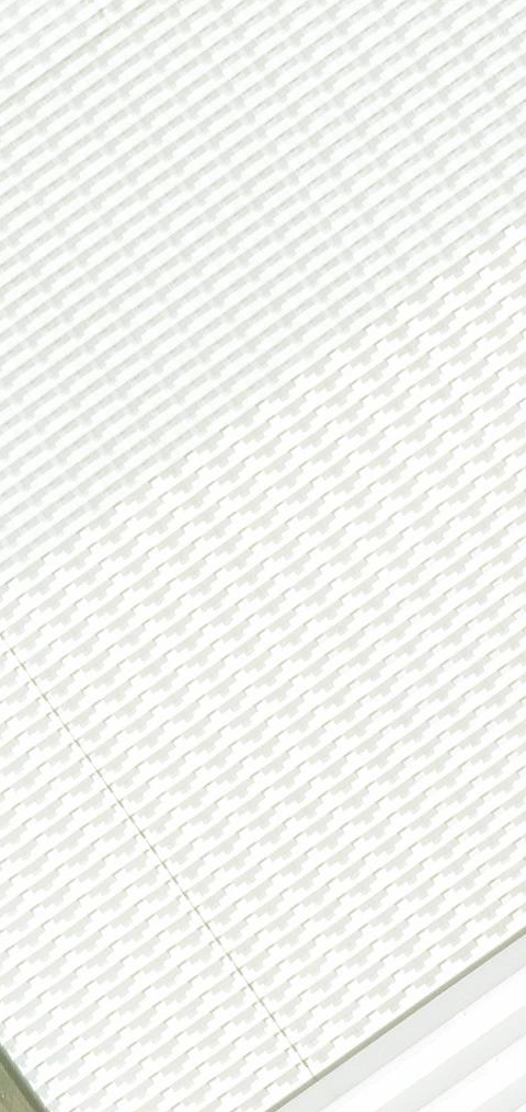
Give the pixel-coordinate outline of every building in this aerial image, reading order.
[(44,1111),(296,1111),(525,948),(525,0),(0,0),(0,1050),(44,1111)] [(296,1111),(525,1111),(525,948),(296,1111)]
